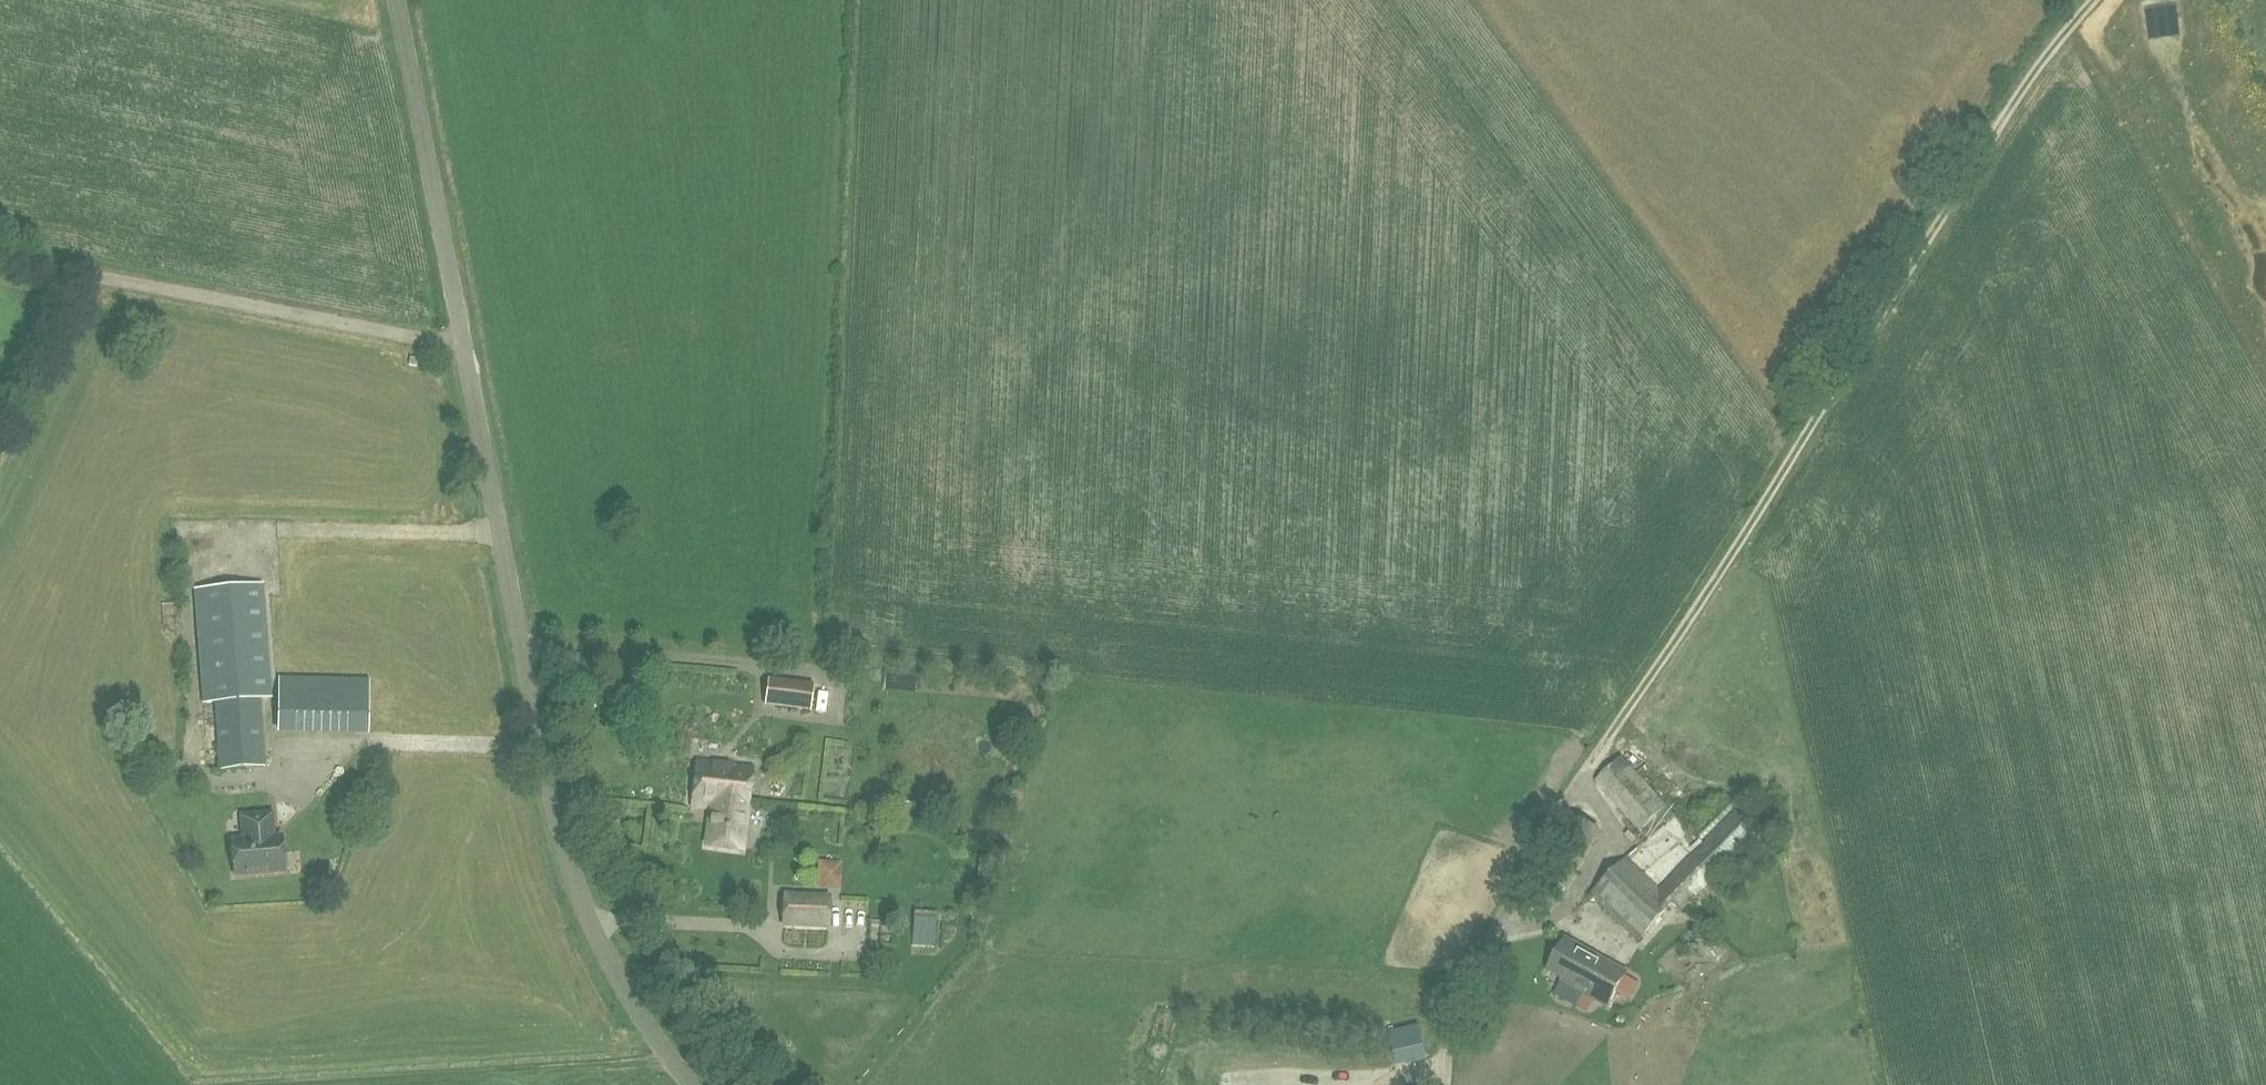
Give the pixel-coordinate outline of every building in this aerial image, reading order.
[(266,767),(261,699),(272,699),(263,584),(195,589),(204,704),(215,703),(220,771),(266,767)] [(367,674),(279,675),(280,727),(368,726),(367,674)] [(809,711),(813,683),(768,677),(764,706),(809,711)] [(1648,785),(1623,757),(1596,780),(1639,830),(1636,835),(1644,844),(1674,818),(1668,809),(1659,798),(1670,791),(1658,778),(1648,785)] [(752,768),(697,761),(691,806),(716,809),(717,798),(748,801),(752,768)] [(748,801),(723,798),(718,798),(716,809),(715,820),(710,819),(707,846),(742,850),(747,812),(748,801)] [(1684,911),(1759,831),(1737,810),(1662,889),(1628,857),(1593,894),(1642,939),(1675,903),(1684,911)] [(286,871),(283,837),(277,838),(274,838),(273,822),(272,815),(244,817),(246,841),(233,842),(236,875),(286,871)] [(841,862),(818,861),(817,861),(816,887),(840,888),(841,862)] [(1566,889),(1542,876),(1537,887),(1561,899),(1566,889)] [(827,928),(829,899),(785,896),(783,925),(827,928)] [(1609,1008),(1628,974),(1566,939),(1549,970),(1575,985),(1574,988),(1609,1008)] [(1396,1061),(1425,1056),(1419,1026),(1390,1032),(1396,1061)]
